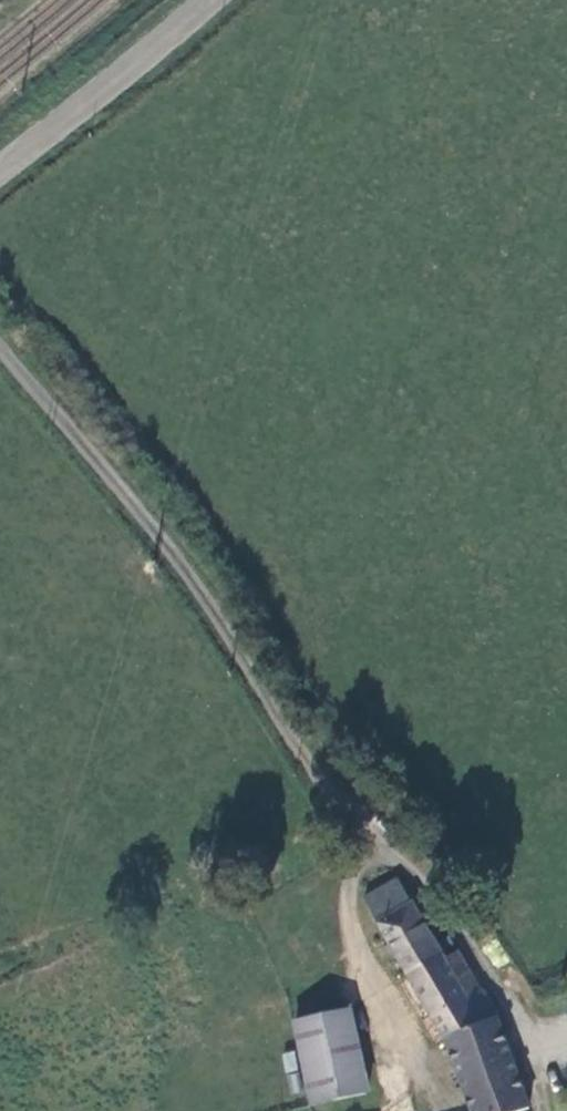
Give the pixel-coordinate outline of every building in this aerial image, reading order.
[(395,877),(365,896),(405,971),(441,950),(395,877)] [(442,1037),(495,1017),(460,950),(445,957),(441,950),(405,971),(442,1037)] [(349,1009),(295,1021),(310,1103),(368,1091),(349,1009)] [(523,1108),(529,1106),(495,1017),(442,1037),(473,1110),(523,1110),(523,1108)]
